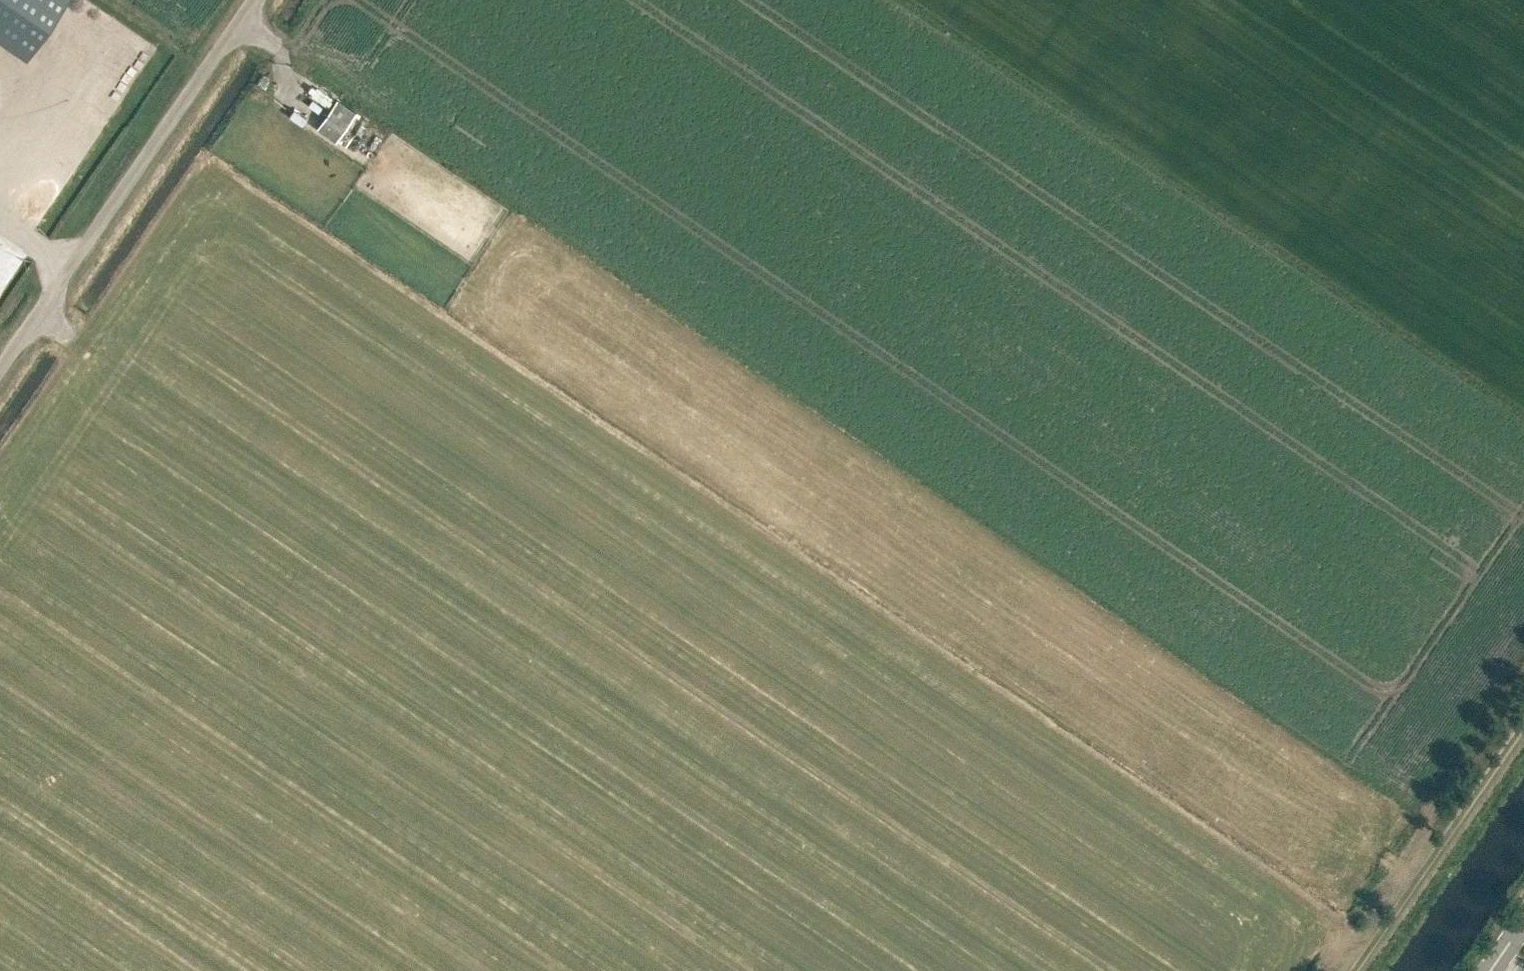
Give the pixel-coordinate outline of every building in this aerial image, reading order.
[(17,0),(0,0),(0,24),(17,0)] [(336,99),(316,127),(336,141),(355,113),(336,99)]
